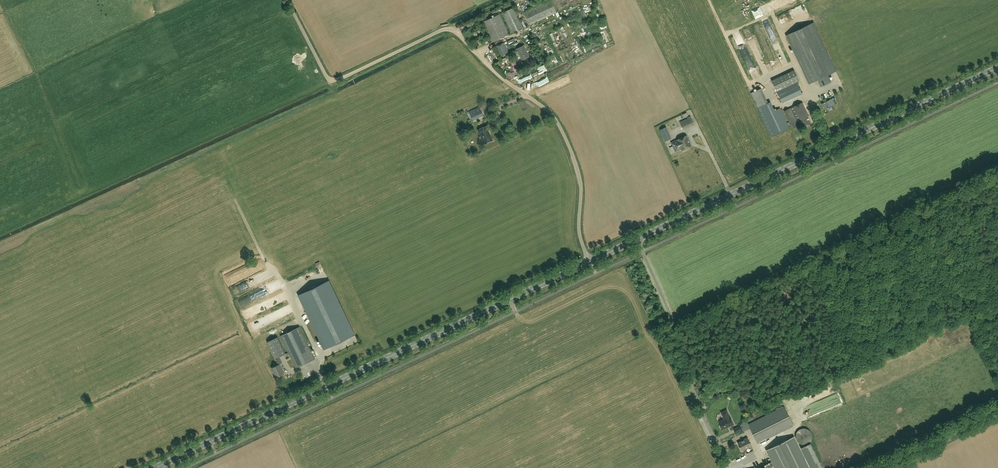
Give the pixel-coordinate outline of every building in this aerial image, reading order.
[(551,0),(550,0),(524,12),(530,24),(556,12),(551,0)] [(523,27),(514,7),(502,12),(512,33),(523,27)] [(568,17),(570,23),(586,19),(585,16),(588,16),(587,14),(585,14),(584,10),(577,12),(577,14),(568,17)] [(509,34),(499,14),(482,22),(491,42),(509,34)] [(814,22),(786,36),(809,84),(818,80),(821,87),(831,82),(829,75),(837,71),(814,22)] [(471,33),(474,38),(485,33),(482,28),(471,33)] [(496,46),(501,57),(509,53),(504,42),(496,46)] [(529,56),(524,45),(516,49),(517,52),(518,52),(522,60),(529,56)] [(799,81),(794,70),(772,80),(777,91),(799,81)] [(557,74),(536,86),(538,90),(559,77),(557,74)] [(791,98),(785,87),(777,91),(782,102),(791,98)] [(787,123),(780,108),(775,111),(770,102),(767,103),(760,89),(751,93),(771,136),(789,127),(788,125),(791,124),(801,119),(804,126),(811,123),(808,116),(809,115),(803,102),(784,111),(789,122),(787,123)] [(467,112),(472,123),(484,117),(479,106),(467,112)] [(503,117),(500,111),(499,112),(498,110),(493,114),(497,121),(503,117)] [(694,124),(692,118),(681,124),(683,129),(694,124)] [(493,140),(486,126),(478,130),(484,144),(493,140)] [(691,146),(690,143),(687,135),(677,140),(671,143),(676,151),(681,149),(682,150),(683,150),(684,150),(687,149),(687,148),(691,146)] [(299,295),(325,349),(354,335),(329,281),(299,295)] [(315,359),(300,326),(280,336),(296,368),(315,359)] [(347,341),(352,346),(358,342),(353,336),(347,341)] [(267,342),(275,359),(286,353),(278,337),(267,342)] [(345,355),(328,362),(329,364),(325,365),(327,370),(348,361),(345,355)] [(284,374),(280,364),(282,363),(280,358),(276,360),(278,365),(272,368),(276,377),(284,374)] [(794,425),(787,412),(784,406),(748,424),(747,421),(740,425),(744,431),(750,428),(758,443),(794,425)] [(732,426),(729,419),(727,416),(728,415),(726,412),(721,415),(722,418),(723,418),(724,421),(718,424),(721,431),(732,426)] [(741,426),(736,428),(733,429),(736,434),(743,430),(741,426)] [(794,436),(766,450),(775,467),(810,467),(794,436)] [(752,445),(747,437),(743,439),(744,440),(738,443),(742,450),(752,445)]
